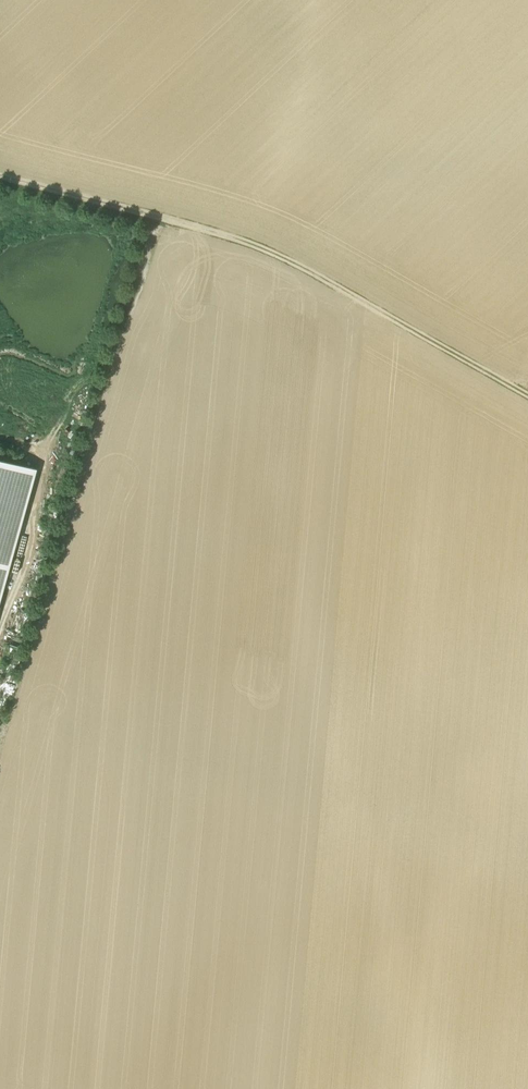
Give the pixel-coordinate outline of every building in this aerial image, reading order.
[(35,468),(0,458),(0,598),(35,468)]
